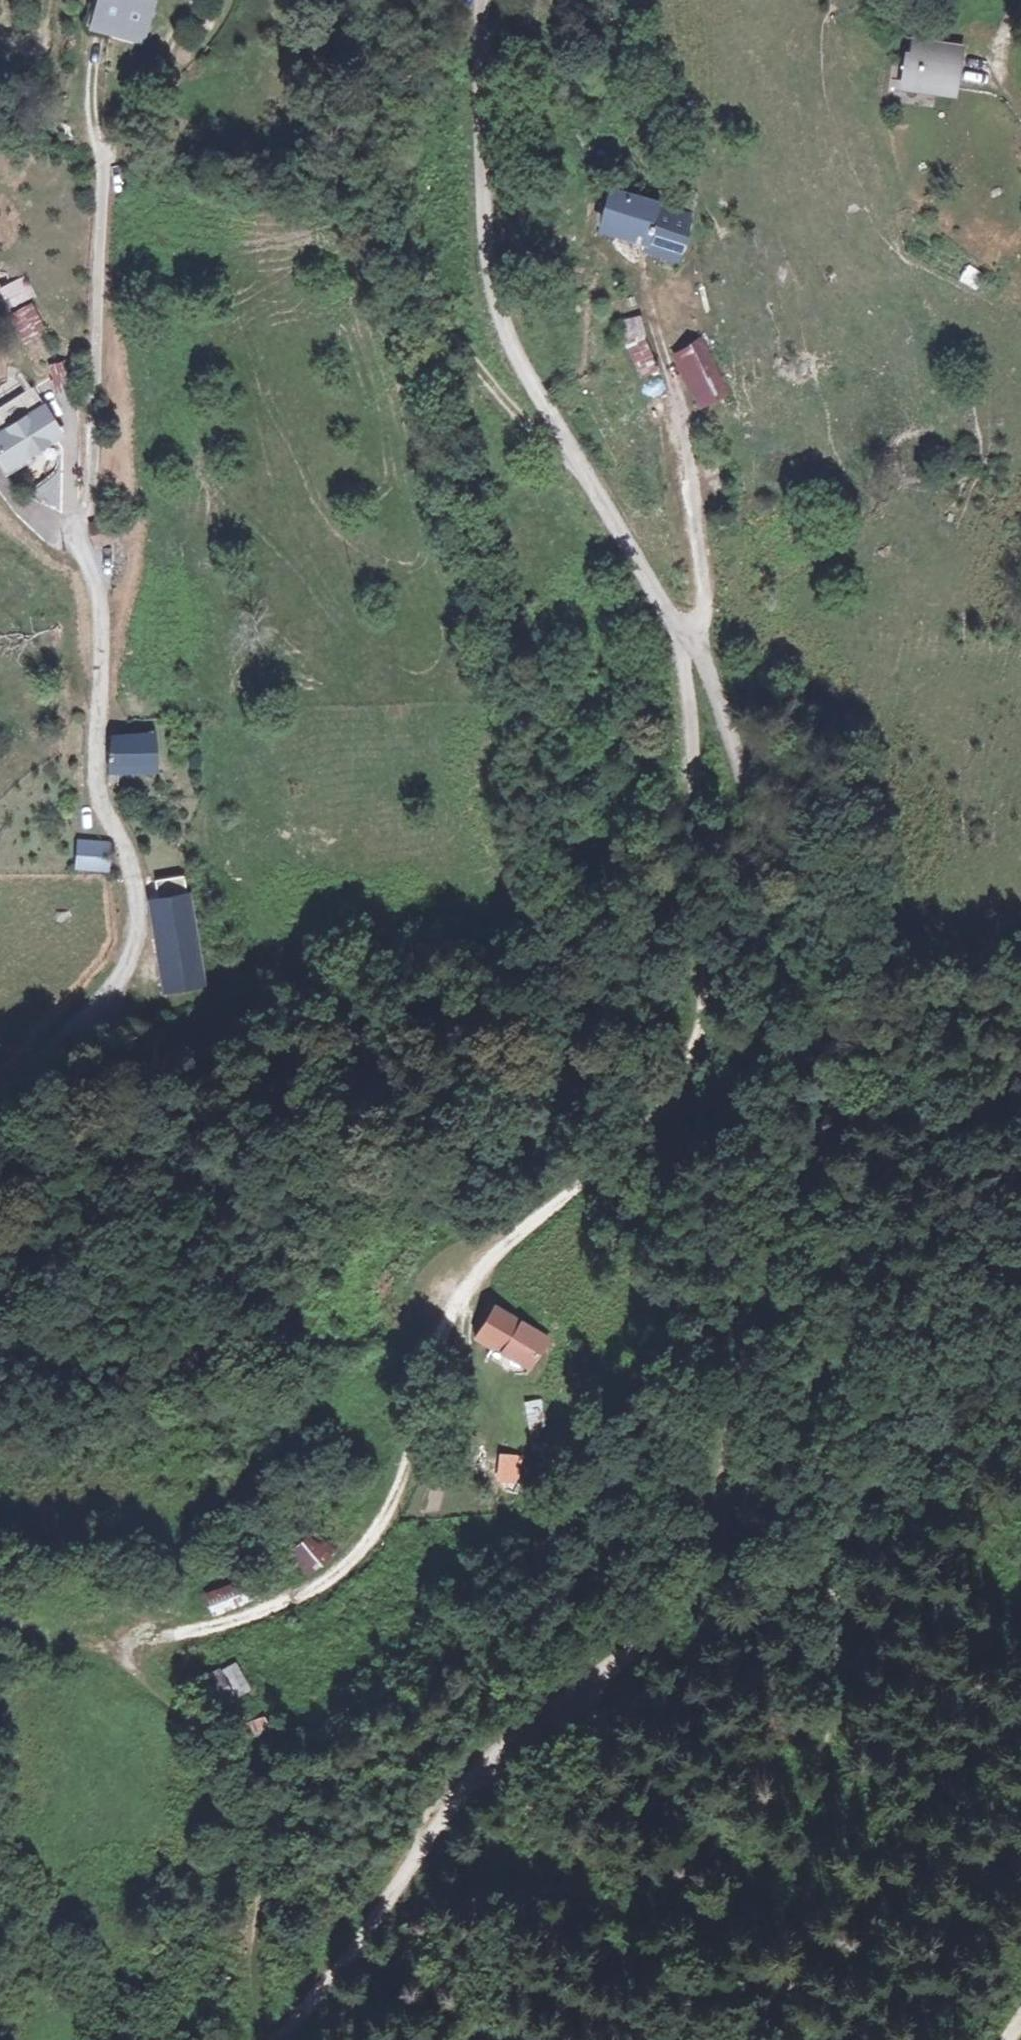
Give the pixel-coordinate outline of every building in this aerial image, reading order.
[(99,19),(144,26),(148,0),(102,0),(99,19)] [(143,35),(144,26),(99,19),(98,28),(143,35)] [(905,42),(903,56),(912,57),(914,43),(905,42)] [(949,49),(914,43),(912,57),(903,56),(899,82),(929,87),(931,73),(946,75),(949,49)] [(946,75),(931,73),(929,87),(943,88),(946,75)] [(691,203),(603,185),(597,217),(649,228),(648,235),(684,240),(691,203)] [(976,290),(985,274),(967,264),(958,280),(976,290)] [(34,297),(24,276),(0,287),(0,291),(8,309),(34,297)] [(31,309),(17,315),(29,340),(44,335),(31,309)] [(639,316),(618,323),(636,375),(656,368),(639,316)] [(666,336),(683,366),(708,353),(695,328),(682,333),(679,328),(666,336)] [(708,353),(683,366),(698,394),(724,381),(708,353)] [(71,362),(53,366),(58,391),(75,388),(71,362)] [(5,462),(61,436),(49,406),(17,418),(9,402),(0,406),(0,450),(5,462)] [(114,735),(114,766),(160,767),(159,737),(114,735)] [(87,842),(85,867),(114,869),(116,844),(87,842)] [(168,959),(201,952),(190,891),(176,892),(178,902),(160,903),(168,959)] [(205,978),(201,952),(168,959),(172,986),(205,978)] [(519,1316),(491,1301),(473,1333),(501,1348),(519,1316)] [(525,1361),(543,1329),(519,1316),(501,1348),(525,1361)] [(499,1453),(497,1479),(520,1480),(521,1455),(499,1453)] [(317,1525),(288,1545),(307,1571),(335,1551),(317,1525)] [(263,1595),(254,1570),(202,1589),(212,1614),(263,1595)] [(249,1687),(235,1661),(225,1666),(239,1692),(249,1687)] [(220,1665),(197,1676),(214,1709),(237,1698),(220,1665)] [(252,1734),(269,1727),(264,1714),(247,1721),(252,1734)]
